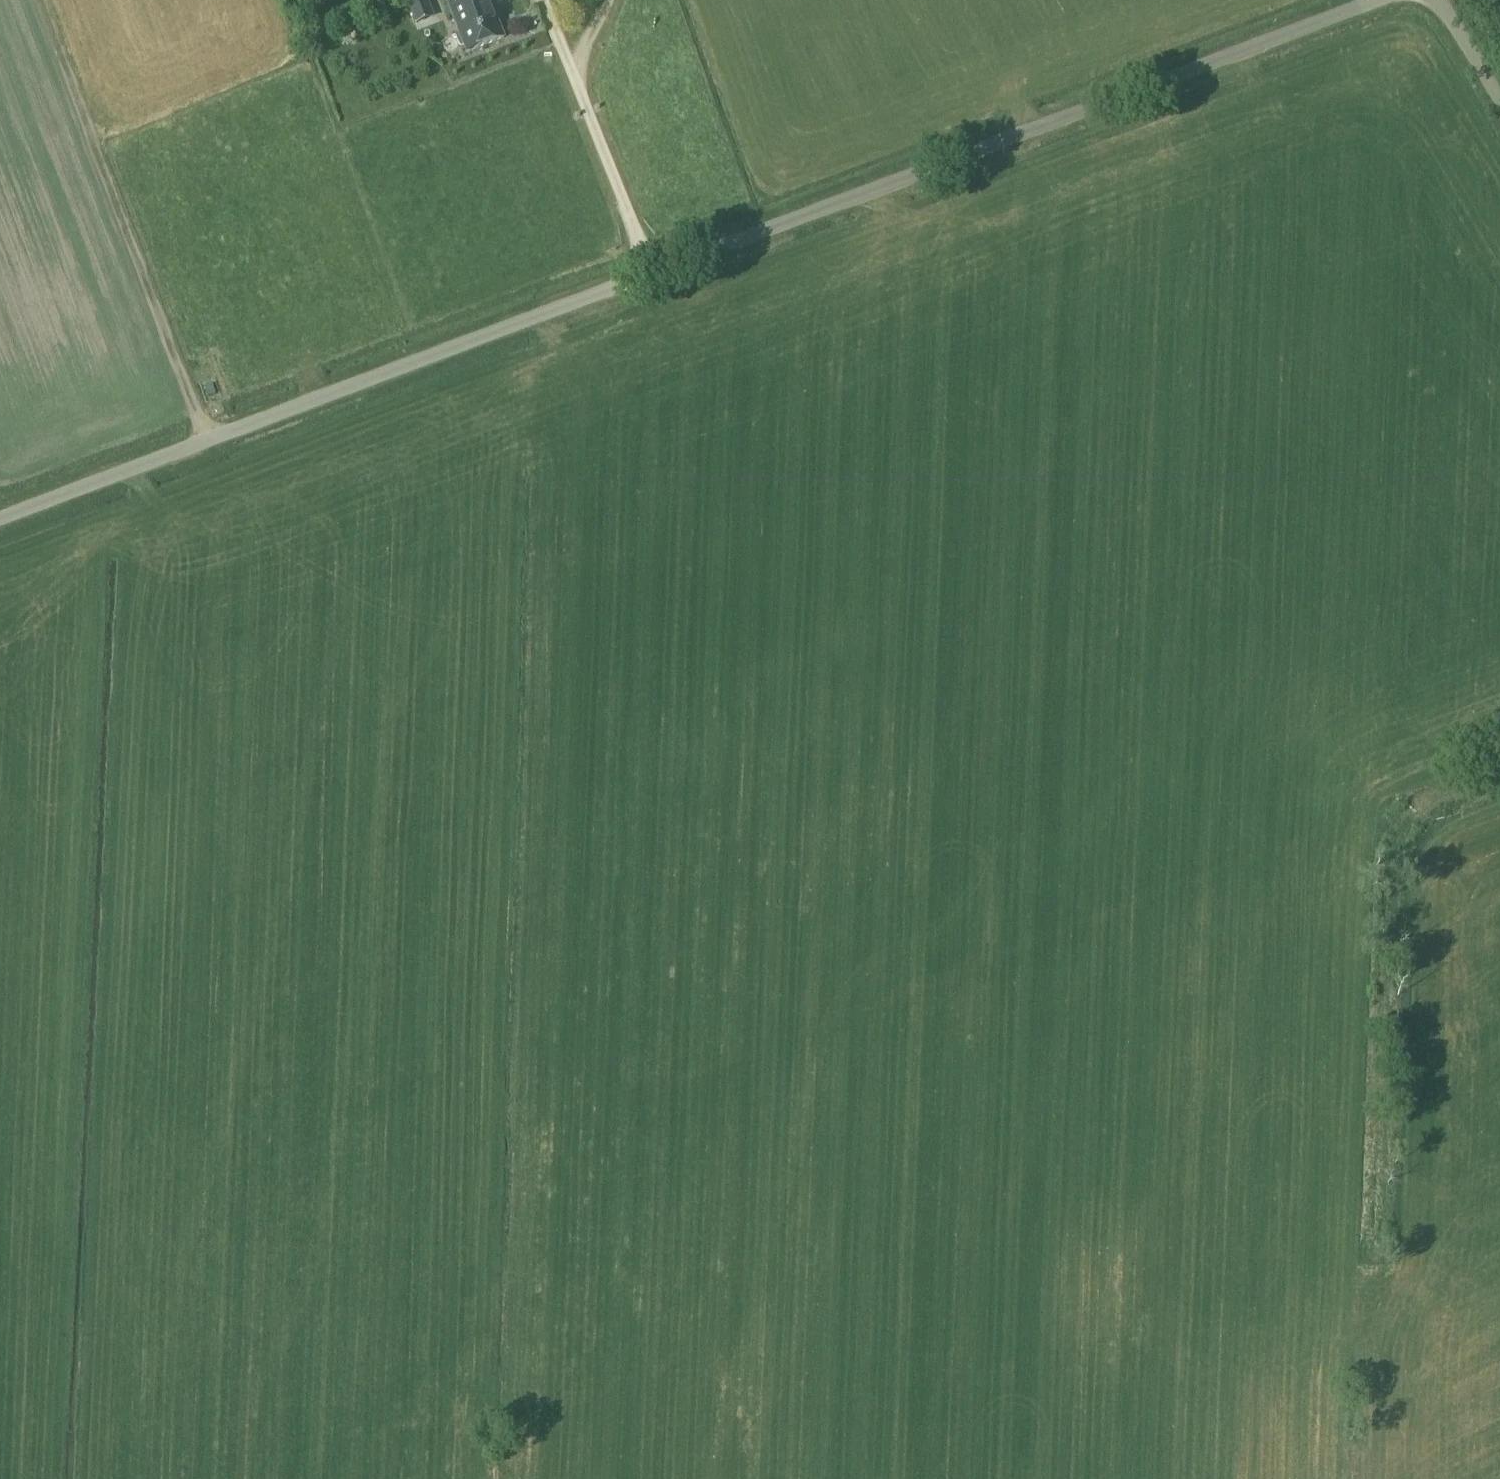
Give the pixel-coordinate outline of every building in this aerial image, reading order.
[(434,25),(424,0),(404,0),(412,20),(414,26),(416,32),(434,25)] [(460,35),(456,36),(460,47),(464,46),(467,53),(504,40),(489,0),(447,0),(460,35)]
